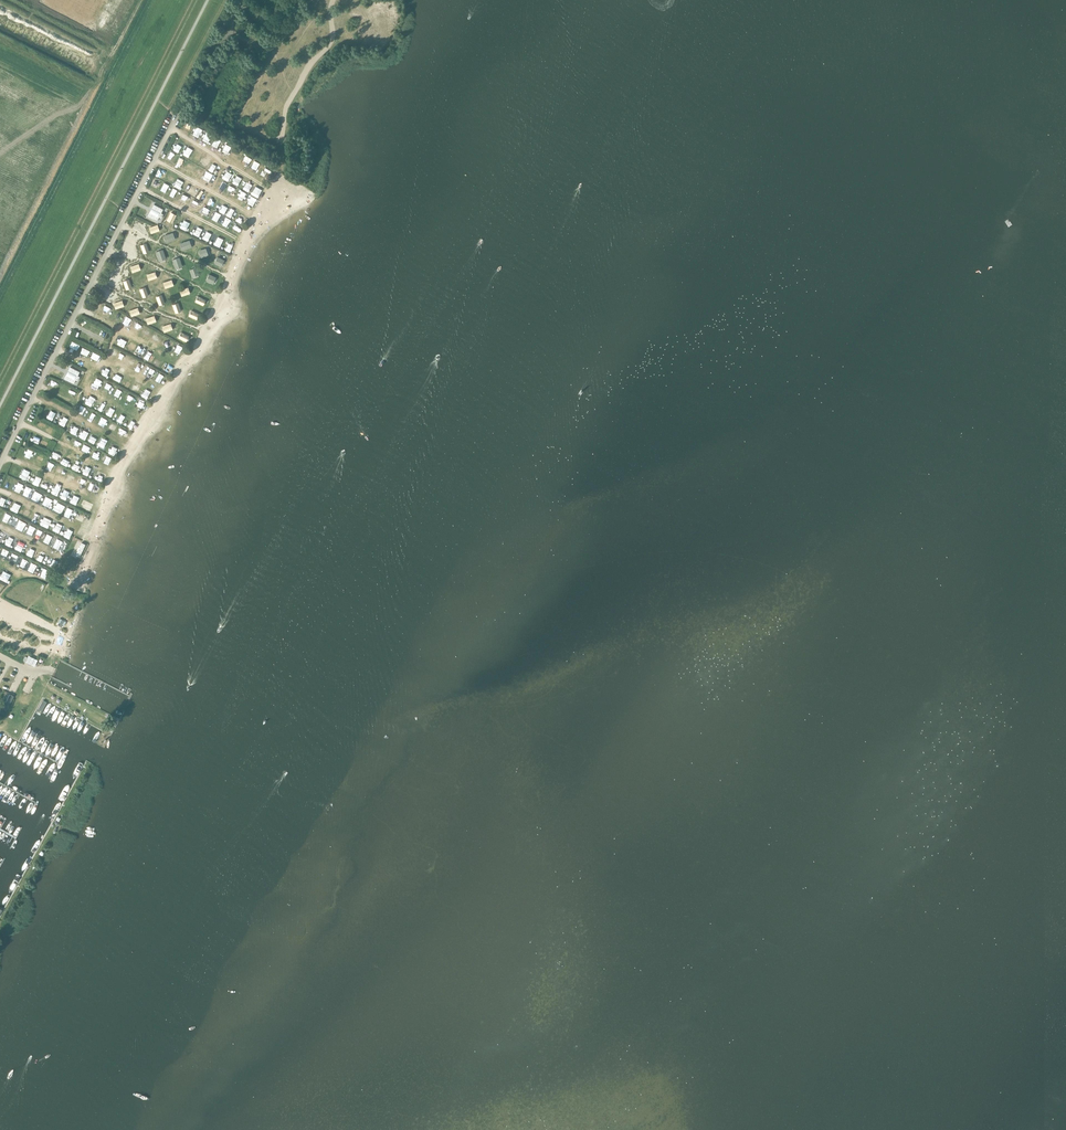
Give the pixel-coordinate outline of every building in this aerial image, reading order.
[(149,215),(159,219),(165,207),(155,203),(149,215)] [(236,220),(233,226),(240,228),(242,223),(236,220)] [(213,234),(210,240),(216,243),(218,237),(213,234)] [(222,246),(228,249),(231,244),(225,241),(222,246)] [(225,254),(217,249),(215,253),(213,258),(213,257),(211,261),(219,266),(221,262),(224,263),(226,259),(223,258),(225,254)] [(187,315),(189,310),(183,307),(181,312),(187,315)] [(176,348),(182,352),(185,347),(179,343),(176,348)] [(170,372),(174,364),(168,361),(164,369),(170,372)] [(77,382),(82,369),(71,365),(66,377),(77,382)] [(142,394),(148,397),(152,392),(146,388),(142,394)] [(135,417),(125,412),(118,424),(129,430),(131,426),(132,427),(135,422),(133,421),(135,417)] [(70,465),(73,459),(66,457),(64,462),(70,465)] [(80,462),(77,468),(83,471),(86,465),(80,462)] [(26,496),(22,499),(28,505),(31,502),(26,496)] [(41,500),(37,502),(42,509),(46,507),(41,500)] [(55,502),(51,504),(56,511),(60,509),(55,502)] [(70,507),(67,510),(72,516),(75,513),(70,507)] [(83,513),(81,517),(88,522),(90,518),(83,513)] [(85,545),(81,543),(76,556),(79,557),(85,545)] [(2,579),(8,583),(11,577),(5,574),(2,579)] [(28,658),(25,662),(34,666),(38,660),(29,656),(28,658)] [(10,694),(3,707),(7,709),(14,696),(10,694)] [(43,699),(36,712),(40,714),(47,702),(43,699)]
